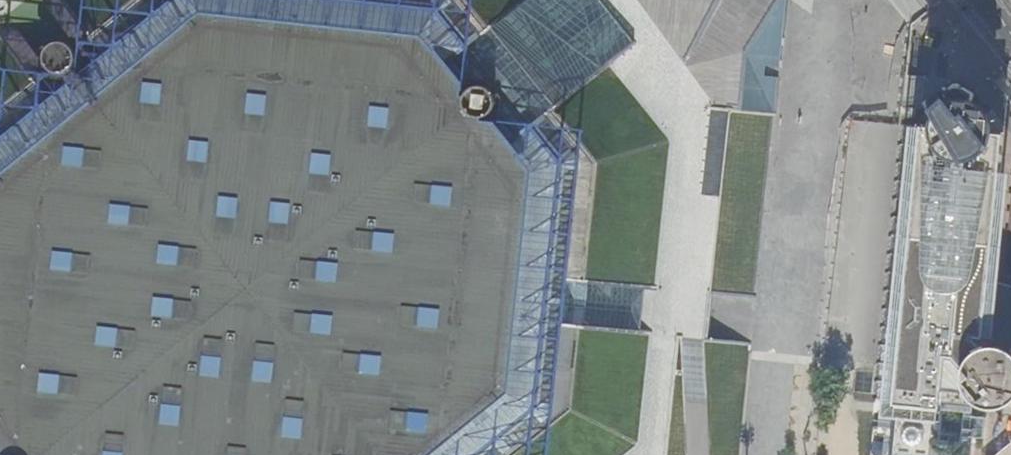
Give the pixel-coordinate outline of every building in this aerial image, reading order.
[(749,368),(785,372),(787,349),(877,356),(900,125),(904,125),(916,126),(921,83),(927,21),(911,0),(0,0),(0,454),(740,454),(749,368)] [(911,428),(923,441),(939,427),(974,431),(977,406),(976,404),(980,406),(990,410),(999,410),(1008,408),(1010,406),(1010,307),(1009,309),(995,292),(994,291),(987,290),(1001,134),(994,134),(994,126),(993,122),(990,114),(988,111),(985,108),(979,103),(975,101),(968,99),(961,99),(952,101),(945,105),(939,111),(933,119),(931,127),(916,126),(904,125),(898,201),(904,202),(903,218),(896,217),(883,357),(879,400),(898,402),(896,409),(912,427),(911,428)] [(996,454),(1010,454),(1010,443),(996,454)]
